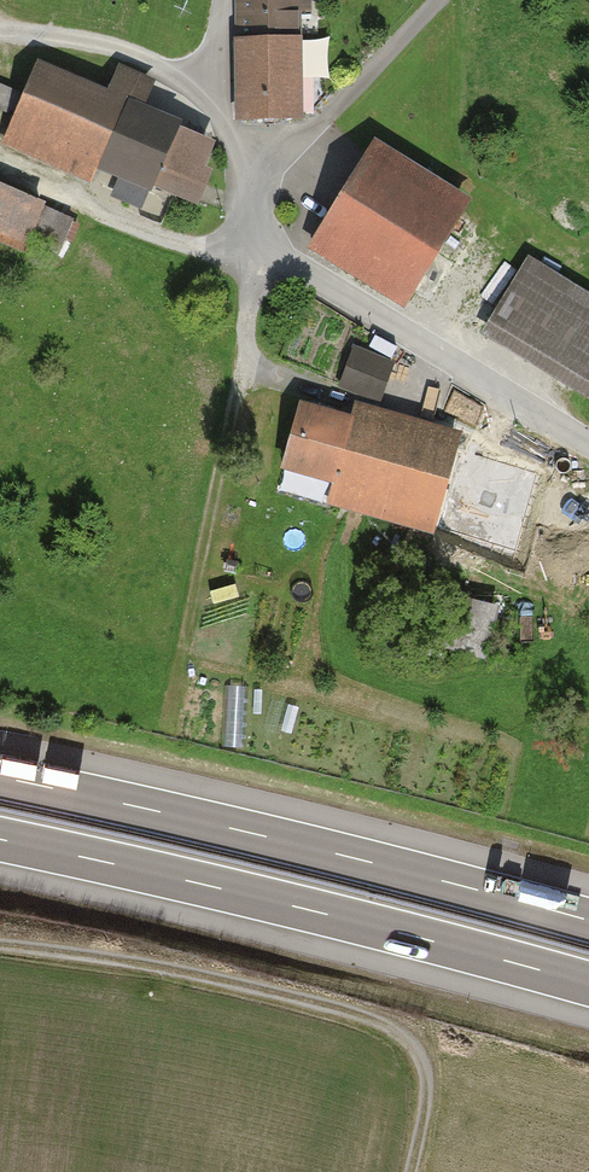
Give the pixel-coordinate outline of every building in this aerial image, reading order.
[(241,130),(306,129),(306,123),(316,123),(316,104),(328,104),(328,82),(305,82),(305,23),(315,23),(315,0),(239,0),(241,130)] [(108,104),(41,75),(7,152),(98,191),(101,183),(158,208),(161,201),(199,218),(216,179),(207,175),(217,152),(147,121),(159,94),(120,77),(108,104)] [(380,150),(312,259),(412,321),(480,212),(380,150)] [(0,195),(0,244),(56,268),(74,226),(0,195)] [(489,345),(588,404),(588,301),(534,269),(489,345)] [(399,370),(355,352),(339,391),(383,409),(399,370)] [(333,496),(328,513),(469,554),(493,470),(459,461),(464,442),(358,412),(353,429),(305,415),(285,482),(333,496)] [(505,618),(468,608),(454,661),(491,671),(505,618)]
